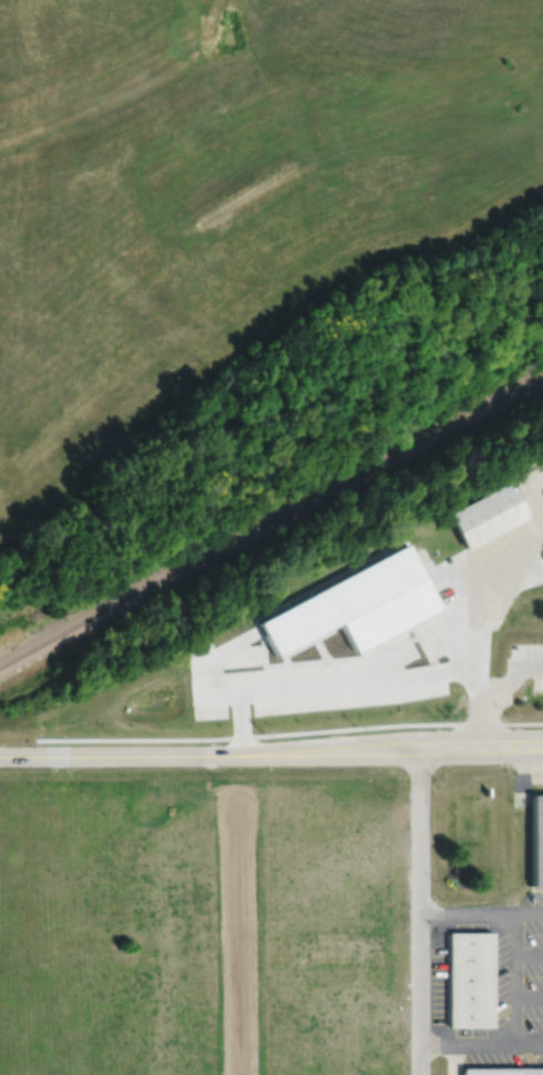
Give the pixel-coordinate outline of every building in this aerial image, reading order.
[(444,510),(463,548),(526,515),(506,477),(444,510)] [(530,885),(542,885),(542,789),(530,789),(530,885)] [(447,1024),(490,1024),(490,929),(447,929),(447,1024)] [(461,1065),(461,1074),(542,1074),(542,1065),(461,1065)]
